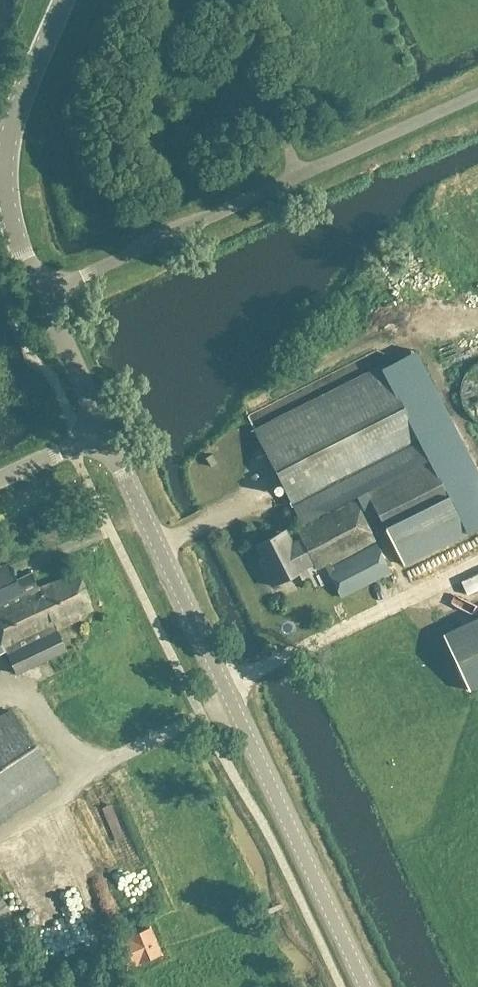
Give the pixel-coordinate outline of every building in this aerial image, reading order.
[(381,367),(254,432),(295,512),(304,529),(297,532),(300,539),(291,544),(284,531),(255,546),(261,559),(258,561),(271,587),(290,578),(293,583),(307,576),(304,569),(313,564),(316,570),(323,566),(340,598),(389,572),(375,545),(331,568),(329,564),(374,541),(354,502),(367,495),(385,532),(386,534),(403,567),(467,536),(449,500),(429,457),(427,457),(423,447),(381,367)] [(210,467),(216,464),(210,455),(205,459),(210,467)] [(0,568),(0,654),(4,652),(15,675),(65,651),(55,628),(58,626),(59,629),(66,625),(65,623),(92,610),(78,574),(37,589),(30,574),(16,581),(8,565),(0,568)] [(444,622),(426,633),(440,655),(477,631),(477,604),(471,609),(475,616),(451,632),(444,622)] [(57,783),(10,712),(0,718),(0,820),(57,783)] [(148,929),(127,938),(125,932),(113,937),(126,970),(138,965),(138,963),(159,955),(148,929)]
